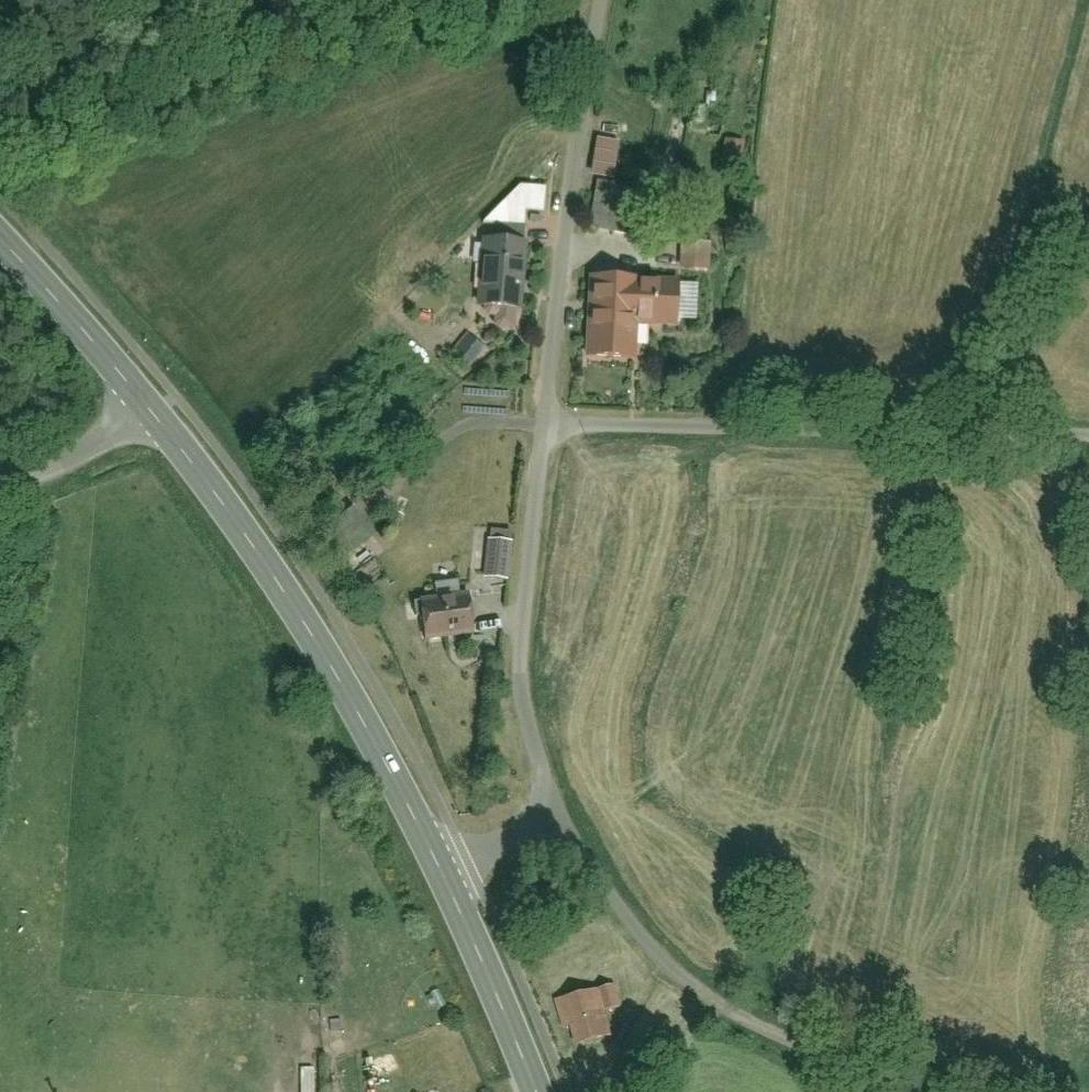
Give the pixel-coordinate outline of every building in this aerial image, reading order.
[(589,184),(614,186),(619,141),(594,139),(589,184)] [(672,159),(659,208),(686,215),(700,167),(672,159)] [(520,187),(482,225),(501,230),(514,220),(541,222),(544,188),(520,187)] [(593,195),(591,233),(642,236),(645,199),(593,195)] [(477,242),(475,313),(513,314),(515,243),(477,242)] [(706,246),(669,245),(668,270),(705,271),(706,246)] [(585,280),(585,295),(583,295),(582,363),(620,363),(620,327),(671,327),(671,281),(585,280)] [(433,283),(408,309),(452,352),(477,326),(433,283)] [(491,528),(485,576),(505,577),(511,530),(491,528)] [(422,600),(425,639),(477,635),(473,596),(458,596),(456,579),(435,581),(436,598),(422,600)] [(601,1003),(573,1006),(578,1045),(614,1041),(611,1015),(626,1014),(623,984),(599,987),(601,1003)]
